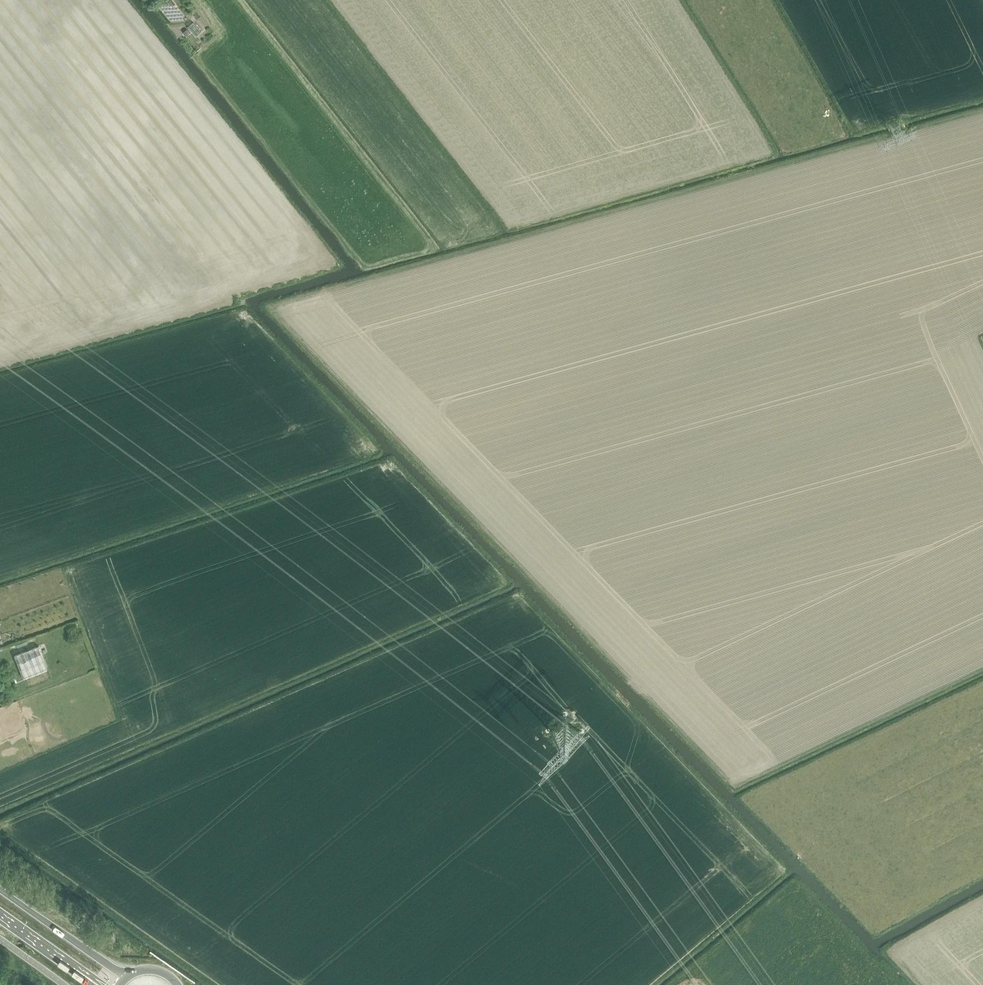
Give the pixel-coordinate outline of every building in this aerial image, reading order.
[(189,25),(197,35),(202,31),(194,21),(189,25)] [(15,655),(23,678),(48,668),(39,645),(15,655)]
